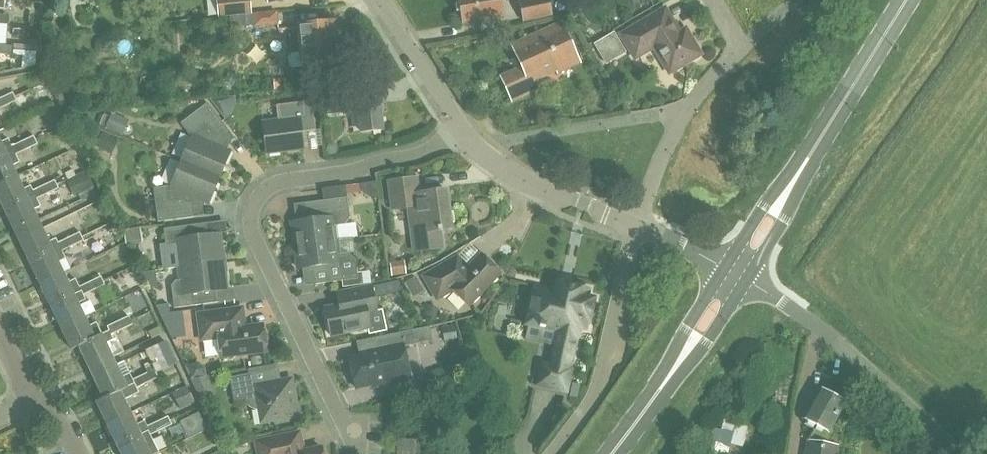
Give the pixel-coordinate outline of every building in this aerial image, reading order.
[(12,8),(13,0),(0,0),(0,8),(12,8)] [(251,13),(250,0),(217,0),(219,16),(229,15),(251,13)] [(465,23),(504,16),(501,0),(460,0),(465,23)] [(552,15),(549,0),(519,0),(523,22),(552,15)] [(680,32),(666,7),(622,34),(636,57),(655,46),(670,72),(702,54),(687,28),(680,32)] [(278,25),(277,12),(254,15),(255,28),(278,25)] [(251,13),(229,15),(230,27),(252,26),(251,13)] [(338,53),(342,52),(341,41),(337,42),(334,23),(300,28),(300,35),(290,36),(293,55),(303,54),(305,67),(322,65),(322,61),(339,59),(338,53)] [(558,73),(579,63),(563,29),(531,44),(528,39),(513,46),(523,67),(502,77),(513,101),(540,89),(535,77),(555,68),(558,73)] [(0,53),(13,54),(13,44),(1,43),(0,53)] [(360,131),(383,129),(380,98),(362,99),(360,81),(324,85),(327,114),(358,111),(360,131)] [(49,95),(44,83),(34,87),(39,99),(49,95)] [(13,91),(1,97),(5,105),(17,100),(13,91)] [(267,152),(303,147),(301,131),(315,129),(312,100),(277,104),(279,120),(263,122),(267,152)] [(181,161),(220,177),(230,151),(215,144),(218,139),(229,130),(207,102),(180,122),(190,135),(192,136),(181,161)] [(127,120),(112,114),(107,125),(122,132),(127,120)] [(118,141),(102,133),(95,145),(111,154),(118,141)] [(37,140),(35,135),(34,134),(22,140),(26,149),(38,143),(37,140)] [(13,150),(15,154),(26,149),(22,140),(12,145),(8,138),(0,142),(0,156),(13,150)] [(15,154),(13,150),(0,156),(0,183),(16,175),(11,165),(19,161),(15,154)] [(220,177),(181,161),(171,186),(169,185),(153,187),(158,221),(193,216),(191,202),(194,196),(209,203),(220,177)] [(93,186),(86,172),(67,182),(74,196),(93,186)] [(0,183),(0,202),(3,208),(34,194),(32,190),(33,190),(30,185),(22,189),(16,175),(0,183)] [(440,229),(451,228),(446,188),(418,192),(416,177),(388,181),(392,209),(408,206),(414,251),(443,247),(440,229)] [(54,179),(43,185),(47,193),(59,187),(54,179)] [(295,244),(336,239),(347,238),(345,223),(350,216),(345,184),(326,187),(328,199),(305,202),(307,219),(292,221),(295,244)] [(34,194),(3,208),(14,231),(25,225),(29,233),(41,227),(32,209),(41,205),(37,198),(47,193),(43,185),(33,190),(32,190),(34,194)] [(179,266),(223,260),(219,232),(208,234),(206,222),(164,228),(166,244),(176,242),(179,266)] [(25,225),(14,231),(28,261),(59,246),(61,250),(62,250),(72,245),(68,236),(57,241),(56,237),(48,242),(41,227),(29,233),(25,225)] [(79,231),(68,236),(72,245),(84,240),(79,231)] [(338,253),(336,239),(295,244),(298,267),(313,265),(315,283),(358,277),(355,257),(348,252),(338,253)] [(66,258),(62,250),(61,250),(59,246),(28,261),(39,283),(62,272),(57,262),(66,258)] [(453,288),(468,304),(500,272),(496,268),(494,261),(492,259),(486,258),(482,254),(469,266),(457,255),(423,275),(437,298),(453,288)] [(223,260),(179,266),(181,278),(175,279),(171,285),(174,307),(216,301),(215,289),(227,288),(223,260)] [(67,282),(62,272),(39,283),(49,305),(73,294),(80,290),(78,286),(79,286),(76,278),(67,282)] [(89,281),(93,289),(104,284),(101,276),(89,281)] [(89,281),(79,286),(78,286),(80,290),(81,290),(83,295),(93,289),(89,281)] [(535,287),(527,323),(540,326),(539,327),(545,328),(545,327),(559,330),(551,364),(543,362),(538,384),(566,390),(571,368),(569,368),(577,334),(578,334),(580,326),(587,328),(594,298),(587,296),(589,288),(559,281),(556,292),(535,287)] [(331,334),(370,326),(368,318),(373,312),(377,311),(372,285),(337,292),(340,304),(325,307),(331,334)] [(83,315),(73,294),(49,305),(60,327),(83,315)] [(219,336),(222,355),(266,350),(265,344),(267,341),(268,338),(268,335),(266,332),(263,330),(263,324),(245,326),(242,307),(198,313),(201,339),(219,336)] [(176,315),(177,325),(193,324),(192,313),(176,315)] [(83,315),(60,327),(71,349),(79,345),(94,338),(94,337),(102,333),(101,333),(96,322),(88,326),(83,315)] [(128,316),(118,321),(122,329),(132,324),(128,316)] [(122,329),(118,321),(107,326),(109,330),(111,334),(122,329)] [(417,342),(414,328),(375,336),(378,349),(367,351),(368,354),(350,357),(351,362),(348,366),(351,377),(354,379),(356,386),(374,383),(374,385),(391,382),(391,379),(410,375),(404,345),(417,342)] [(109,330),(101,333),(102,333),(94,337),(94,338),(79,345),(89,368),(113,357),(106,342),(113,339),(111,334),(109,330)] [(154,369),(156,372),(177,362),(167,341),(145,350),(154,369)] [(113,357),(89,368),(103,397),(119,390),(127,386),(113,357)] [(191,379),(207,376),(205,367),(198,363),(185,365),(191,379)] [(249,373),(230,376),(234,399),(245,397),(247,402),(251,406),(256,408),(258,421),(268,419),(298,414),(293,387),(291,377),(278,379),(275,363),(248,368),(249,373)] [(154,369),(143,374),(147,382),(158,377),(156,372),(154,369)] [(147,382),(143,374),(132,379),(136,387),(147,382)] [(194,402),(186,386),(172,392),(180,409),(194,402)] [(830,428),(845,402),(821,388),(804,419),(816,426),(808,440),(805,453),(835,453),(837,445),(829,444),(836,431),(830,428)] [(119,390),(103,397),(96,401),(106,423),(130,412),(119,390)] [(136,425),(130,412),(106,423),(117,445),(148,430),(150,435),(161,430),(157,422),(148,427),(145,421),(136,425)] [(201,433),(209,429),(201,414),(194,418),(201,433)] [(157,422),(161,430),(172,425),(168,417),(157,422)] [(150,435),(148,430),(117,445),(121,453),(150,453),(146,447),(154,443),(150,435)] [(325,453),(322,451),(321,446),(303,450),(300,431),(256,440),(259,453),(326,453),(325,453)] [(402,441),(401,453),(421,453),(422,443),(402,441)]
